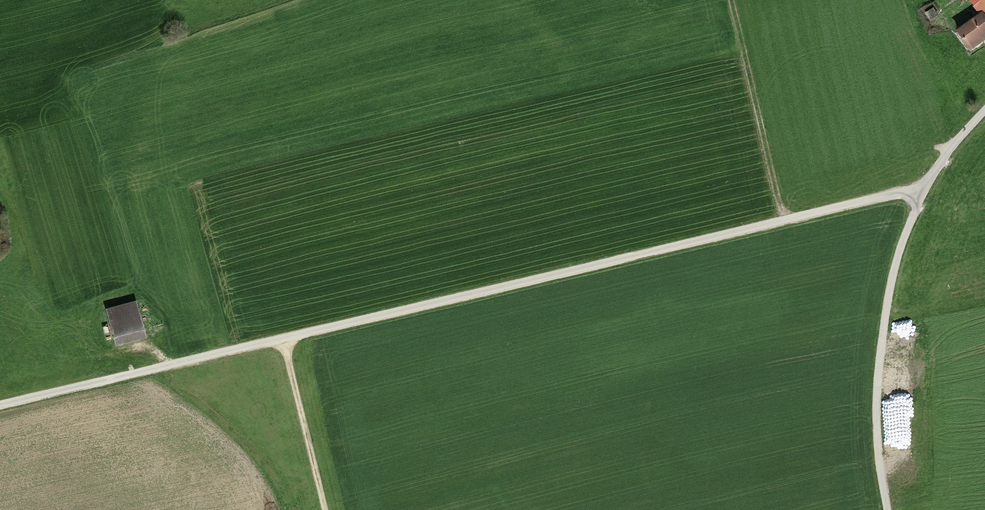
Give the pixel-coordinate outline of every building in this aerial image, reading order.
[(979,14),(984,21),(984,0),(966,0),(979,14)] [(979,14),(958,32),(971,47),(984,34),(984,21),(979,14)] [(138,315),(110,323),(116,344),(144,336),(138,315)]
